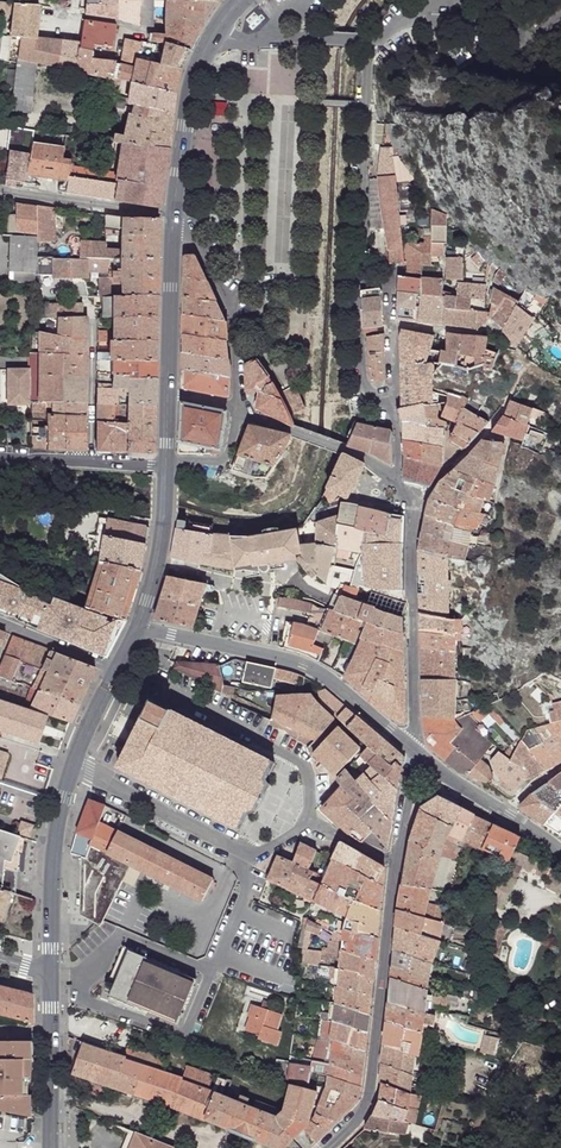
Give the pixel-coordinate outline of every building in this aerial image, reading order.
[(85,15),(118,20),(118,0),(87,0),(85,15)] [(118,20),(140,26),(140,0),(118,0),(118,20)] [(140,26),(151,27),(151,0),(140,0),(140,26)] [(166,0),(166,27),(200,29),(203,29),(203,1),(190,0),(166,0)] [(0,2),(0,14),(13,15),(14,3),(0,2)] [(40,5),(14,3),(13,15),(10,41),(11,41),(10,64),(16,65),(17,59),(20,38),(36,40),(39,16),(39,13),(40,5)] [(116,27),(84,22),(80,45),(79,49),(92,51),(93,46),(112,49),(116,27)] [(200,29),(166,27),(166,35),(197,37),(200,29)] [(446,41),(457,54),(469,47),(459,33),(451,37),(446,41)] [(166,36),(157,35),(156,44),(158,44),(164,45),(166,36)] [(197,37),(166,35),(166,36),(164,45),(189,51),(197,37)] [(36,40),(20,38),(17,59),(37,63),(57,67),(60,42),(36,40)] [(140,43),(124,40),(120,65),(119,66),(116,81),(119,81),(129,84),(176,94),(180,71),(160,67),(160,65),(156,64),(158,59),(156,58),(158,46),(140,42),(140,43)] [(80,45),(60,42),(57,67),(73,71),(77,49),(79,49),(80,45)] [(189,51),(164,45),(161,59),(160,65),(160,67),(180,71),(180,70),(189,51)] [(79,49),(77,49),(73,71),(87,74),(90,58),(92,51),(79,49)] [(115,62),(90,58),(87,74),(110,79),(116,81),(119,66),(114,65),(115,62)] [(37,63),(17,59),(16,65),(9,127),(27,130),(37,63)] [(116,81),(110,79),(108,87),(117,89),(119,81),(116,81)] [(176,94),(129,84),(128,105),(133,106),(131,115),(128,115),(127,115),(150,120),(152,110),(173,115),(176,94)] [(128,105),(116,102),(113,112),(127,115),(128,115),(131,115),(133,106),(128,105)] [(150,120),(127,115),(123,137),(113,135),(112,140),(105,137),(104,141),(120,143),(168,150),(173,115),(152,110),(150,120)] [(393,125),(387,124),(384,145),(394,145),(394,143),(393,125)] [(33,143),(31,154),(26,174),(33,175),(39,176),(68,181),(69,176),(68,176),(70,167),(71,158),(62,158),(64,147),(50,145),(33,143)] [(168,150),(120,143),(116,173),(115,183),(112,201),(160,208),(168,150)] [(392,148),(381,148),(378,177),(397,176),(397,182),(415,180),(404,161),(400,156),(395,157),(394,147),(392,148)] [(31,154),(8,150),(8,162),(5,184),(5,185),(35,189),(36,184),(31,183),(24,182),(26,174),(31,154)] [(116,173),(70,167),(68,176),(69,176),(115,183),(116,173)] [(33,175),(26,174),(24,182),(31,183),(33,175)] [(115,183),(69,176),(68,181),(64,194),(112,201),(115,183)] [(397,176),(378,177),(382,199),(390,248),(391,264),(405,263),(401,229),(400,219),(397,182),(397,176)] [(35,208),(16,205),(15,216),(15,232),(36,233),(35,208)] [(53,209),(36,206),(35,208),(36,233),(36,236),(36,241),(45,242),(53,242),(53,209)] [(447,214),(432,209),(432,221),(432,229),(432,257),(440,257),(446,256),(445,243),(448,243),(447,240),(447,214)] [(457,225),(447,214),(447,240),(455,239),(453,230),(457,229),(457,225)] [(117,218),(104,216),(104,223),(111,223),(111,231),(121,232),(121,223),(117,223),(117,218)] [(158,219),(121,219),(121,223),(121,232),(120,237),(157,237),(158,219)] [(425,244),(420,244),(420,258),(432,257),(432,229),(424,229),(425,244)] [(36,236),(11,235),(8,283),(34,283),(36,241),(36,236)] [(157,237),(120,237),(121,250),(120,259),(157,261),(157,237)] [(80,241),(78,258),(86,258),(101,258),(105,259),(105,249),(105,243),(80,241)] [(420,244),(408,245),(410,274),(422,275),(421,266),(420,258),(420,244)] [(448,280),(465,281),(462,251),(465,245),(457,245),(457,251),(448,250),(448,280)] [(121,250),(105,249),(105,259),(120,259),(121,250)] [(78,258),(36,256),(36,267),(44,266),(44,270),(53,270),(52,276),(52,279),(86,279),(86,273),(86,258),(78,258)] [(195,257),(185,258),(184,279),(207,282),(195,257)] [(432,257),(420,258),(421,266),(433,266),(432,262),(432,257)] [(101,258),(86,258),(86,273),(100,273),(101,258)] [(105,259),(101,258),(100,273),(108,273),(108,268),(120,269),(120,259),(105,259)] [(157,261),(120,259),(120,269),(120,274),(157,274),(157,261)] [(499,269),(490,263),(489,270),(496,274),(499,269)] [(44,266),(36,267),(36,275),(52,276),(53,270),(44,270),(44,266)] [(506,274),(499,269),(496,274),(503,278),(506,274)] [(120,274),(108,273),(108,278),(97,278),(98,297),(113,297),(156,297),(157,274),(120,274)] [(407,278),(399,276),(398,291),(419,295),(422,294),(424,280),(407,278)] [(207,282),(184,279),(184,298),(216,303),(207,282)] [(307,280),(297,279),(296,289),(306,290),(307,280)] [(444,282),(424,280),(422,294),(444,296),(444,282)] [(473,285),(458,284),(457,298),(472,298),(473,285)] [(488,286),(473,285),(472,298),(486,300),(488,286)] [(519,301),(496,287),(491,312),(491,317),(499,325),(502,319),(508,323),(517,307),(520,301),(519,301)] [(382,289),(361,291),(364,328),(369,328),(369,333),(384,331),(384,305),(382,289)] [(419,295),(398,291),(396,320),(416,322),(419,295)] [(422,294),(419,295),(416,322),(446,325),(448,297),(444,296),(422,294)] [(79,297),(56,297),(55,304),(48,303),(49,317),(80,317),(80,313),(81,303),(79,303),(79,297)] [(98,297),(96,297),(96,305),(102,305),(101,318),(113,318),(113,297),(98,297)] [(156,297),(113,297),(113,318),(156,318),(156,297)] [(457,298),(450,297),(451,309),(448,325),(477,328),(491,317),(491,312),(485,312),(471,310),(472,298),(457,298)] [(216,303),(184,298),(184,317),(225,322),(216,303)] [(48,303),(37,302),(37,317),(46,317),(49,317),(48,303)] [(526,312),(517,307),(508,323),(505,330),(510,338),(526,312)] [(537,319),(526,312),(510,338),(517,348),(537,319)] [(46,317),(37,317),(37,332),(46,334),(46,317)] [(49,317),(46,317),(46,334),(85,342),(85,318),(85,317),(84,317),(80,317),(49,317)] [(225,322),(184,317),(183,336),(227,342),(225,322)] [(156,318),(113,318),(112,323),(112,336),(112,341),(155,341),(156,318)] [(502,319),(499,325),(505,330),(508,323),(502,319)] [(434,335),(401,328),(399,336),(400,408),(423,402),(427,404),(433,404),(433,391),(435,364),(425,362),(434,335)] [(46,334),(37,332),(37,334),(38,334),(39,353),(85,355),(85,342),(46,334)] [(446,350),(441,349),(439,362),(460,368),(463,335),(447,332),(446,338),(446,350)] [(37,334),(29,334),(28,353),(39,353),(38,334),(37,334)] [(384,334),(369,338),(372,383),(385,381),(384,334)] [(479,335),(463,335),(460,368),(472,370),(479,335)] [(487,336),(479,335),(472,370),(484,366),(484,370),(492,371),(497,353),(486,349),(487,336)] [(227,342),(183,336),(183,353),(228,361),(227,342)] [(112,341),(109,341),(109,343),(109,355),(108,361),(155,361),(155,341),(112,341)] [(39,353),(28,353),(28,370),(28,373),(28,377),(30,377),(31,403),(44,404),(85,405),(85,355),(39,353)] [(228,361),(183,353),(183,371),(230,379),(228,361)] [(257,360),(245,366),(247,392),(257,392),(258,390),(257,387),(258,384),(260,383),(264,383),(266,385),(267,388),(273,383),(257,360)] [(108,361),(97,361),(97,377),(154,377),(155,361),(108,361)] [(16,370),(6,370),(5,405),(27,405),(28,377),(28,373),(28,370),(16,370)] [(230,379),(183,371),(182,387),(183,388),(184,389),(228,398),(229,396),(230,379)] [(154,377),(97,377),(97,403),(116,403),(122,404),(123,401),(154,404),(154,377)] [(260,392),(260,394),(256,410),(294,428),(296,426),(292,418),(280,396),(273,383),(267,388),(267,391),(264,392),(260,392)] [(258,390),(257,392),(260,394),(260,392),(264,392),(267,391),(267,388),(266,385),(264,383),(260,383),(258,384),(257,387),(258,390)] [(446,395),(433,391),(433,404),(440,404),(447,403),(446,395)] [(463,397),(445,392),(446,395),(447,403),(441,416),(458,424),(450,440),(465,449),(489,421),(476,415),(464,408),(469,401),(463,397)] [(471,399),(469,401),(464,408),(476,415),(483,405),(471,399)] [(122,404),(116,403),(116,420),(126,420),(126,452),(153,453),(154,404),(123,401),(122,404)] [(512,402),(511,401),(506,416),(527,426),(531,417),(534,410),(512,402)] [(400,408),(398,409),(401,424),(422,426),(423,402),(400,408)] [(421,441),(403,440),(403,458),(442,466),(444,430),(426,429),(427,404),(423,402),(422,426),(421,441)] [(44,404),(31,403),(31,420),(44,420),(44,404)] [(116,403),(97,403),(97,420),(116,420),(116,403)] [(85,405),(44,404),(44,420),(65,419),(85,417),(85,405)] [(228,413),(182,404),(180,454),(220,454),(228,413)] [(433,404),(427,404),(426,429),(444,430),(447,422),(442,421),(439,419),(438,417),(440,404),(433,404)] [(545,414),(534,410),(531,417),(542,421),(545,414)] [(506,416),(505,416),(491,432),(510,438),(524,442),(530,427),(527,426),(506,416)] [(85,417),(65,419),(64,451),(85,451),(85,417)] [(44,420),(31,420),(31,449),(64,451),(65,419),(44,420)] [(116,420),(97,420),(97,451),(126,452),(126,420),(116,420)] [(391,430),(357,423),(356,427),(347,445),(346,447),(372,455),(393,466),(394,466),(394,436),(391,430)] [(422,426),(401,424),(403,440),(421,441),(422,426)] [(270,429),(248,425),(231,471),(255,478),(263,478),(264,478),(266,478),(269,476),(288,451),(292,438),(292,435),(270,429)] [(503,442),(482,440),(469,454),(500,467),(502,453),(503,442)] [(365,465),(343,452),(341,455),(326,487),(339,495),(346,499),(365,465)] [(500,467),(469,454),(453,470),(474,479),(495,487),(497,479),(500,467)] [(442,466),(403,458),(404,480),(429,488),(442,466)] [(474,479),(453,470),(440,482),(468,493),(474,479)] [(495,487),(474,479),(468,493),(484,499),(490,501),(495,487)] [(468,493),(440,482),(428,499),(480,514),(484,499),(468,493)] [(339,495),(326,487),(325,494),(329,503),(339,495)] [(480,514),(428,499),(424,514),(472,532),(473,529),(476,530),(485,516),(480,514)] [(358,505),(341,502),(340,515),(337,548),(338,548),(360,552),(363,531),(354,527),(358,505)] [(374,510),(358,505),(354,527),(363,531),(388,535),(389,513),(374,510)] [(404,516),(389,513),(388,535),(387,556),(402,559),(404,516)] [(472,532),(424,514),(420,531),(470,544),(472,532)] [(340,515),(317,522),(317,526),(318,545),(334,547),(337,548),(340,515)] [(149,529),(108,520),(103,534),(98,562),(142,571),(149,529)] [(186,523),(178,522),(177,529),(185,530),(186,523)] [(259,536),(229,534),(231,554),(233,569),(300,560),(298,558),(303,555),(302,546),(318,545),(317,526),(274,533),(259,536)] [(185,530),(177,529),(172,559),(208,566),(210,554),(224,556),(224,554),(231,554),(229,534),(211,532),(185,530)] [(388,535),(363,531),(360,552),(378,555),(387,556),(388,535)] [(470,544),(420,531),(418,550),(449,556),(466,560),(470,544)] [(318,545),(302,546),(303,555),(298,558),(300,560),(315,578),(317,576),(318,574),(325,581),(331,564),(334,547),(318,545)] [(360,552),(338,548),(337,557),(357,560),(360,552)] [(449,556),(418,550),(420,615),(450,619),(449,613),(449,556)] [(380,591),(402,590),(402,559),(378,555),(360,552),(363,577),(364,587),(380,591)] [(224,556),(210,554),(208,566),(220,567),(233,569),(231,554),(224,554),(224,556)] [(142,571),(98,562),(93,581),(90,591),(84,608),(126,621),(142,571)] [(335,566),(331,564),(325,581),(340,584),(345,585),(351,569),(335,566)] [(354,569),(351,569),(345,585),(359,588),(360,586),(363,577),(352,573),(354,569)] [(107,658),(126,621),(84,608),(53,597),(50,604),(19,586),(0,572),(0,613),(37,628),(39,630),(44,633),(107,658)] [(185,580),(168,576),(161,598),(199,607),(206,585),(195,582),(185,580)] [(359,588),(345,585),(342,596),(356,601),(357,594),(358,593),(359,588)] [(356,601),(342,596),(336,611),(366,622),(372,624),(404,635),(402,618),(384,612),(371,606),(356,601)] [(199,607),(161,598),(154,620),(192,629),(199,607)] [(300,601),(279,598),(278,608),(283,609),(314,615),(317,606),(313,604),(300,601)] [(320,609),(317,606),(314,615),(310,628),(318,631),(321,632),(330,609),(330,608),(320,609)] [(336,611),(330,609),(321,632),(324,633),(335,637),(345,641),(353,644),(357,639),(362,629),(364,626),(366,622),(336,611)] [(450,619),(420,615),(421,632),(455,636),(450,619)] [(461,619),(450,619),(455,636),(455,640),(461,640),(461,619)] [(304,626),(289,622),(283,649),(296,652),(308,657),(319,662),(324,649),(314,645),(317,635),(318,631),(310,628),(304,626)] [(404,635),(372,624),(370,628),(367,633),(363,641),(364,641),(404,651),(404,635)] [(367,633),(362,629),(357,639),(363,641),(367,633)] [(455,636),(421,632),(421,649),(456,653),(455,640),(455,636)] [(335,637),(324,633),(322,637),(317,635),(314,645),(324,649),(326,650),(329,641),(335,637)] [(19,639),(12,636),(4,656),(11,658),(19,639)] [(32,644),(19,639),(11,658),(25,663),(32,644)] [(363,641),(357,639),(353,644),(360,647),(364,641),(363,641)] [(353,644),(345,641),(331,669),(345,677),(360,647),(353,644)] [(404,651),(364,641),(360,647),(345,677),(378,707),(391,717),(405,725),(404,651)] [(50,651),(32,644),(25,663),(42,669),(50,651)] [(456,653),(421,649),(422,680),(456,680),(456,672),(456,653)] [(95,668),(50,651),(42,669),(87,686),(95,668)] [(4,656),(0,666),(0,677),(78,704),(87,686),(42,669),(25,663),(11,658),(4,656)] [(179,663),(177,662),(175,668),(232,698),(233,695),(234,689),(226,688),(220,666),(179,663)] [(276,668),(247,662),(242,681),(271,687),(276,668)] [(282,670),(277,669),(275,692),(295,692),(301,676),(282,670)] [(305,678),(301,676),(295,692),(302,692),(305,678)] [(0,677),(0,700),(29,709),(48,716),(69,722),(78,704),(0,677)] [(456,680),(422,680),(422,700),(456,701),(456,680)] [(347,707),(325,688),(318,691),(318,700),(320,704),(336,718),(336,719),(347,707)] [(311,693),(276,695),(275,700),(271,718),(315,742),(328,728),(336,718),(318,702),(311,693)] [(0,700),(0,731),(39,744),(48,716),(29,709),(0,700)] [(275,762),(148,700),(142,712),(137,720),(136,722),(121,754),(114,767),(241,830),(243,826),(242,826),(248,814),(249,815),(250,814),(252,812),(253,813),(254,813),(255,812),(256,813),(257,809),(258,807),(260,806),(259,805),(264,794),(265,794),(266,792),(267,790),(269,786),(269,785),(268,785),(266,784),(265,783),(265,782),(266,780),(265,780),(272,768),(275,762)] [(456,701),(422,700),(423,718),(455,719),(456,701)] [(357,716),(347,707),(336,719),(342,724),(346,729),(357,716)] [(495,710),(490,714),(514,741),(518,737),(495,710)] [(455,719),(423,718),(428,746),(460,774),(487,784),(493,777),(492,777),(488,766),(479,760),(485,753),(493,758),(498,752),(501,749),(493,742),(491,745),(474,728),(478,724),(469,713),(455,719)] [(381,735),(357,716),(346,729),(366,748),(369,750),(381,735)] [(547,725),(560,744),(560,721),(547,725)] [(340,726),(338,725),(332,732),(312,754),(336,776),(357,754),(361,748),(340,726)] [(533,728),(558,764),(560,762),(560,744),(547,725),(533,728)] [(527,730),(522,740),(545,770),(558,764),(533,728),(527,730)] [(403,756),(381,735),(369,750),(390,767),(396,763),(401,767),(403,756)] [(514,741),(511,743),(517,747),(522,740),(518,737),(514,741)] [(514,753),(509,762),(522,773),(525,780),(545,770),(522,740),(517,747),(514,753)] [(369,750),(366,748),(360,756),(370,766),(395,789),(397,789),(401,767),(396,763),(390,767),(369,750)] [(508,748),(502,755),(509,762),(514,753),(508,748)] [(493,758),(491,760),(497,774),(505,782),(502,784),(509,790),(510,788),(514,792),(519,788),(525,780),(522,773),(509,762),(502,755),(498,752),(493,758)] [(0,754),(0,783),(1,784),(8,761),(6,756),(0,754)] [(395,789),(370,766),(356,782),(390,819),(392,820),(395,803),(397,789),(395,789)] [(356,782),(345,770),(337,779),(337,780),(336,782),(337,784),(340,788),(364,819),(372,831),(386,849),(392,820),(390,819),(356,782)] [(548,783),(560,793),(560,774),(548,783)] [(532,795),(556,810),(560,804),(560,793),(548,783),(532,795)] [(364,819),(340,788),(320,810),(349,835),(364,819)] [(532,795),(519,808),(544,825),(556,810),(532,795)] [(438,796),(420,807),(419,811),(453,826),(462,809),(462,808),(438,796)] [(105,806),(88,800),(76,833),(83,836),(91,840),(99,822),(105,806)] [(544,825),(559,835),(560,833),(560,804),(556,810),(544,825)] [(474,815),(462,809),(453,826),(449,833),(462,840),(474,815)] [(453,826),(419,811),(408,842),(441,856),(441,855),(445,843),(446,839),(449,833),(453,826)] [(493,825),(474,815),(462,840),(466,842),(482,849),(493,825)] [(372,831),(364,819),(349,835),(361,843),(372,831)] [(116,830),(99,822),(91,840),(89,845),(107,853),(116,830)] [(31,839),(33,826),(21,824),(19,836),(31,839)] [(520,838),(493,825),(482,849),(508,862),(514,851),(520,838)] [(214,877),(118,829),(116,830),(107,853),(111,856),(130,866),(202,901),(214,877)] [(1,889),(9,892),(15,895),(16,873),(19,852),(22,838),(0,831),(0,889),(1,889)] [(91,840),(83,836),(76,833),(74,844),(71,854),(81,857),(84,858),(89,845),(91,840)] [(462,840),(449,833),(446,839),(463,847),(466,842),(462,840)] [(441,856),(408,842),(401,885),(431,890),(432,886),(441,856)] [(316,851),(299,843),(292,863),(296,865),(309,869),(316,851)] [(383,868),(339,843),(332,860),(352,870),(381,886),(383,868)] [(459,847),(445,843),(441,855),(450,858),(455,859),(459,847)] [(81,916),(88,920),(97,924),(101,925),(103,921),(130,866),(111,856),(107,853),(89,845),(84,858),(81,857),(81,867),(80,880),(81,908),(81,916)] [(552,870),(514,851),(508,862),(509,863),(504,873),(513,878),(516,879),(521,868),(547,881),(551,873),(552,870)] [(450,858),(441,855),(441,856),(432,886),(436,886),(435,890),(440,891),(450,858)] [(290,862),(277,856),(267,880),(286,889),(296,865),(292,863),(290,862)] [(332,860),(325,857),(317,873),(314,872),(310,880),(321,885),(332,860)] [(352,870),(332,860),(321,885),(321,886),(342,895),(346,885),(348,879),(352,870)] [(309,869),(296,865),(286,889),(313,902),(320,886),(321,886),(321,885),(310,880),(314,872),(309,869)] [(381,886),(352,870),(348,879),(360,885),(358,891),(346,885),(342,895),(353,899),(379,910),(381,886)] [(503,896),(513,878),(504,873),(502,872),(487,902),(501,909),(506,898),(503,896)] [(551,873),(547,881),(543,888),(557,894),(560,886),(560,878),(551,873)] [(513,878),(503,896),(506,898),(516,879),(513,878)] [(431,890),(401,885),(396,910),(423,918),(431,890)] [(321,886),(320,886),(313,902),(346,918),(353,899),(342,895),(321,886)] [(0,889),(0,920),(9,892),(1,889),(0,889)] [(435,890),(431,890),(423,918),(424,918),(443,923),(451,894),(450,893),(440,891),(435,890)] [(2,929),(3,928),(4,927),(5,926),(5,925),(15,895),(9,892),(0,920),(0,929),(2,929)] [(379,910),(353,899),(346,918),(343,929),(377,938),(379,910)] [(423,918),(396,910),(394,928),(420,936),(424,918),(423,918)] [(443,923),(424,918),(420,936),(439,942),(443,923)] [(321,926),(309,919),(308,922),(307,926),(307,930),(306,932),(318,936),(321,926)] [(420,936),(394,928),(392,951),(430,964),(439,942),(420,936)] [(377,938),(343,929),(342,936),(341,951),(374,961),(377,938)] [(335,932),(334,932),(332,943),(328,942),(327,955),(320,954),(320,956),(318,967),(320,967),(339,970),(341,951),(342,936),(335,932)] [(194,979),(123,946),(110,977),(115,979),(109,996),(137,1008),(136,1011),(144,1015),(145,1011),(178,1026),(183,1013),(181,1012),(194,979)] [(304,948),(298,947),(297,950),(294,963),(300,964),(302,954),(304,948)] [(374,961),(341,951),(339,970),(372,980),(374,961)] [(430,964),(392,951),(391,967),(427,979),(430,964)] [(320,956),(302,954),(300,964),(301,964),(318,967),(320,956)] [(339,970),(320,967),(319,975),(338,977),(339,970)] [(427,979),(391,967),(389,978),(426,990),(427,979)] [(372,980),(339,970),(338,977),(338,986),(371,996),(372,980)] [(426,990),(389,978),(387,1003),(423,1013),(426,990)] [(0,985),(0,1015),(3,1016),(32,1023),(31,993),(0,985)] [(371,996),(338,986),(336,996),(336,1003),(368,1016),(371,996)] [(336,1003),(313,1000),(311,1013),(322,1014),(321,1021),(333,1023),(336,1003)] [(277,1038),(285,1010),(250,1001),(243,1030),(277,1038)] [(368,1016),(336,1003),(333,1023),(366,1033),(368,1016)] [(423,1013),(387,1003),(385,1022),(420,1034),(421,1024),(423,1013)] [(434,1016),(423,1013),(421,1024),(432,1027),(434,1016)] [(420,1034),(385,1022),(382,1045),(413,1055),(416,1056),(419,1040),(420,1034)] [(366,1033),(333,1023),(330,1039),(334,1041),(364,1052),(366,1033)] [(320,1037),(309,1035),(307,1046),(319,1048),(320,1037)] [(499,1039),(484,1035),(480,1052),(496,1056),(499,1039)] [(330,1039),(320,1037),(319,1048),(326,1050),(328,1049),(330,1049),(332,1049),(334,1041),(330,1039)] [(0,1041),(0,1110),(31,1117),(32,1095),(27,1094),(27,1086),(28,1078),(32,1078),(31,1041),(0,1041)] [(364,1052),(334,1041),(332,1049),(331,1056),(330,1065),(361,1075),(364,1052)] [(413,1055),(382,1045),(381,1064),(411,1075),(413,1055)] [(331,1056),(313,1052),(311,1061),(330,1065),(331,1056)] [(330,1065),(311,1061),(309,1069),(309,1072),(328,1077),(330,1065)] [(297,1066),(287,1064),(285,1079),(309,1084),(309,1072),(309,1069),(297,1066)] [(411,1075),(381,1064),(378,1083),(381,1084),(409,1094),(411,1075)] [(361,1075),(330,1065),(328,1077),(359,1087),(361,1075)] [(359,1087),(328,1077),(326,1089),(357,1099),(359,1087)] [(215,1094),(205,1120),(275,1147),(283,1147),(292,1139),(307,1124),(316,1091),(290,1084),(283,1112),(276,1118),(252,1109),(247,1106),(237,1102),(226,1098),(215,1094)] [(409,1094),(381,1084),(378,1101),(405,1111),(409,1094)] [(357,1099),(326,1089),(316,1115),(335,1121),(357,1099)] [(415,1096),(409,1094),(405,1111),(403,1121),(407,1123),(413,1124),(416,1113),(422,1115),(425,1102),(419,1100),(420,1096),(415,1096)] [(249,1099),(239,1096),(237,1102),(247,1106),(249,1099)] [(283,1112),(255,1101),(252,1109),(276,1118),(283,1112)] [(405,1111),(378,1101),(372,1115),(403,1121),(405,1111)] [(335,1121),(316,1115),(304,1131),(315,1142),(335,1121)] [(403,1121),(372,1115),(363,1130),(404,1136),(407,1123),(403,1121)] [(131,1130),(123,1147),(130,1147),(137,1133),(131,1130)] [(137,1133),(130,1147),(174,1147),(137,1133)]
